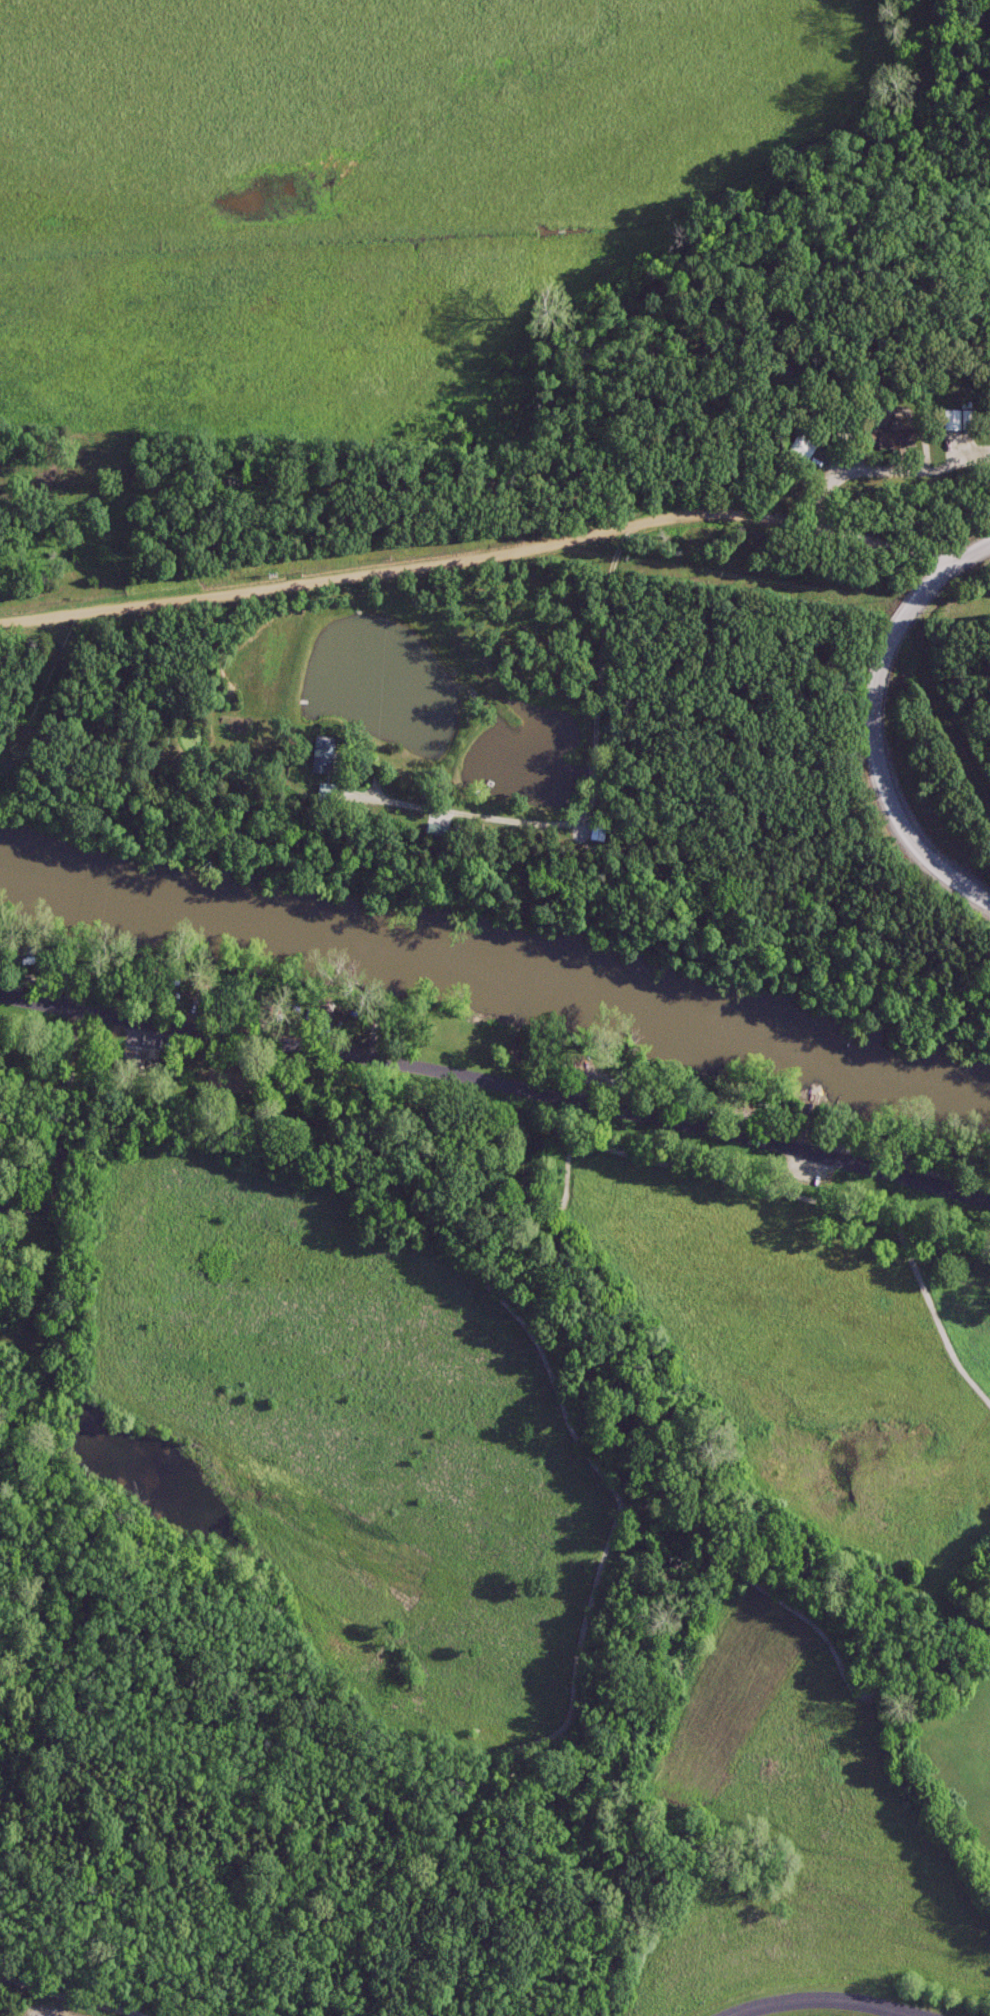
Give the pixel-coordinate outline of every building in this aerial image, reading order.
[(939,413),(939,432),(965,432),(965,413),(939,413)] [(864,431),(864,446),(872,446),(872,451),(909,450),(908,430),(864,431)] [(814,446),(794,434),(782,453),(802,465),(814,446)] [(305,773),(323,775),(325,752),(308,750),(305,773)] [(595,843),(598,829),(586,826),(583,840),(595,843)]
